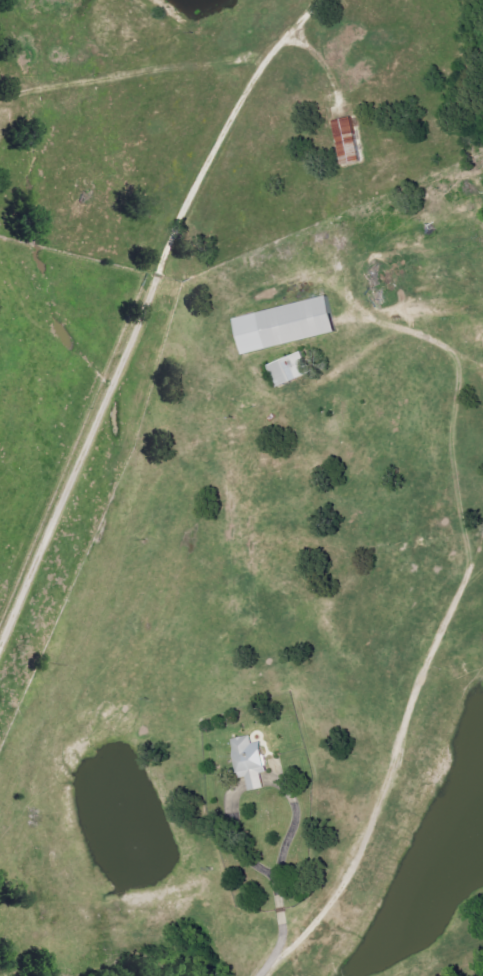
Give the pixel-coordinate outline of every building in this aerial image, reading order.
[(361,162),(352,118),(333,121),(342,166),(361,162)] [(336,334),(328,297),(235,316),(243,353),(336,334)] [(265,788),(263,774),(268,773),(262,742),(253,744),(251,736),(232,740),(240,779),(247,777),(250,791),(265,788)]
